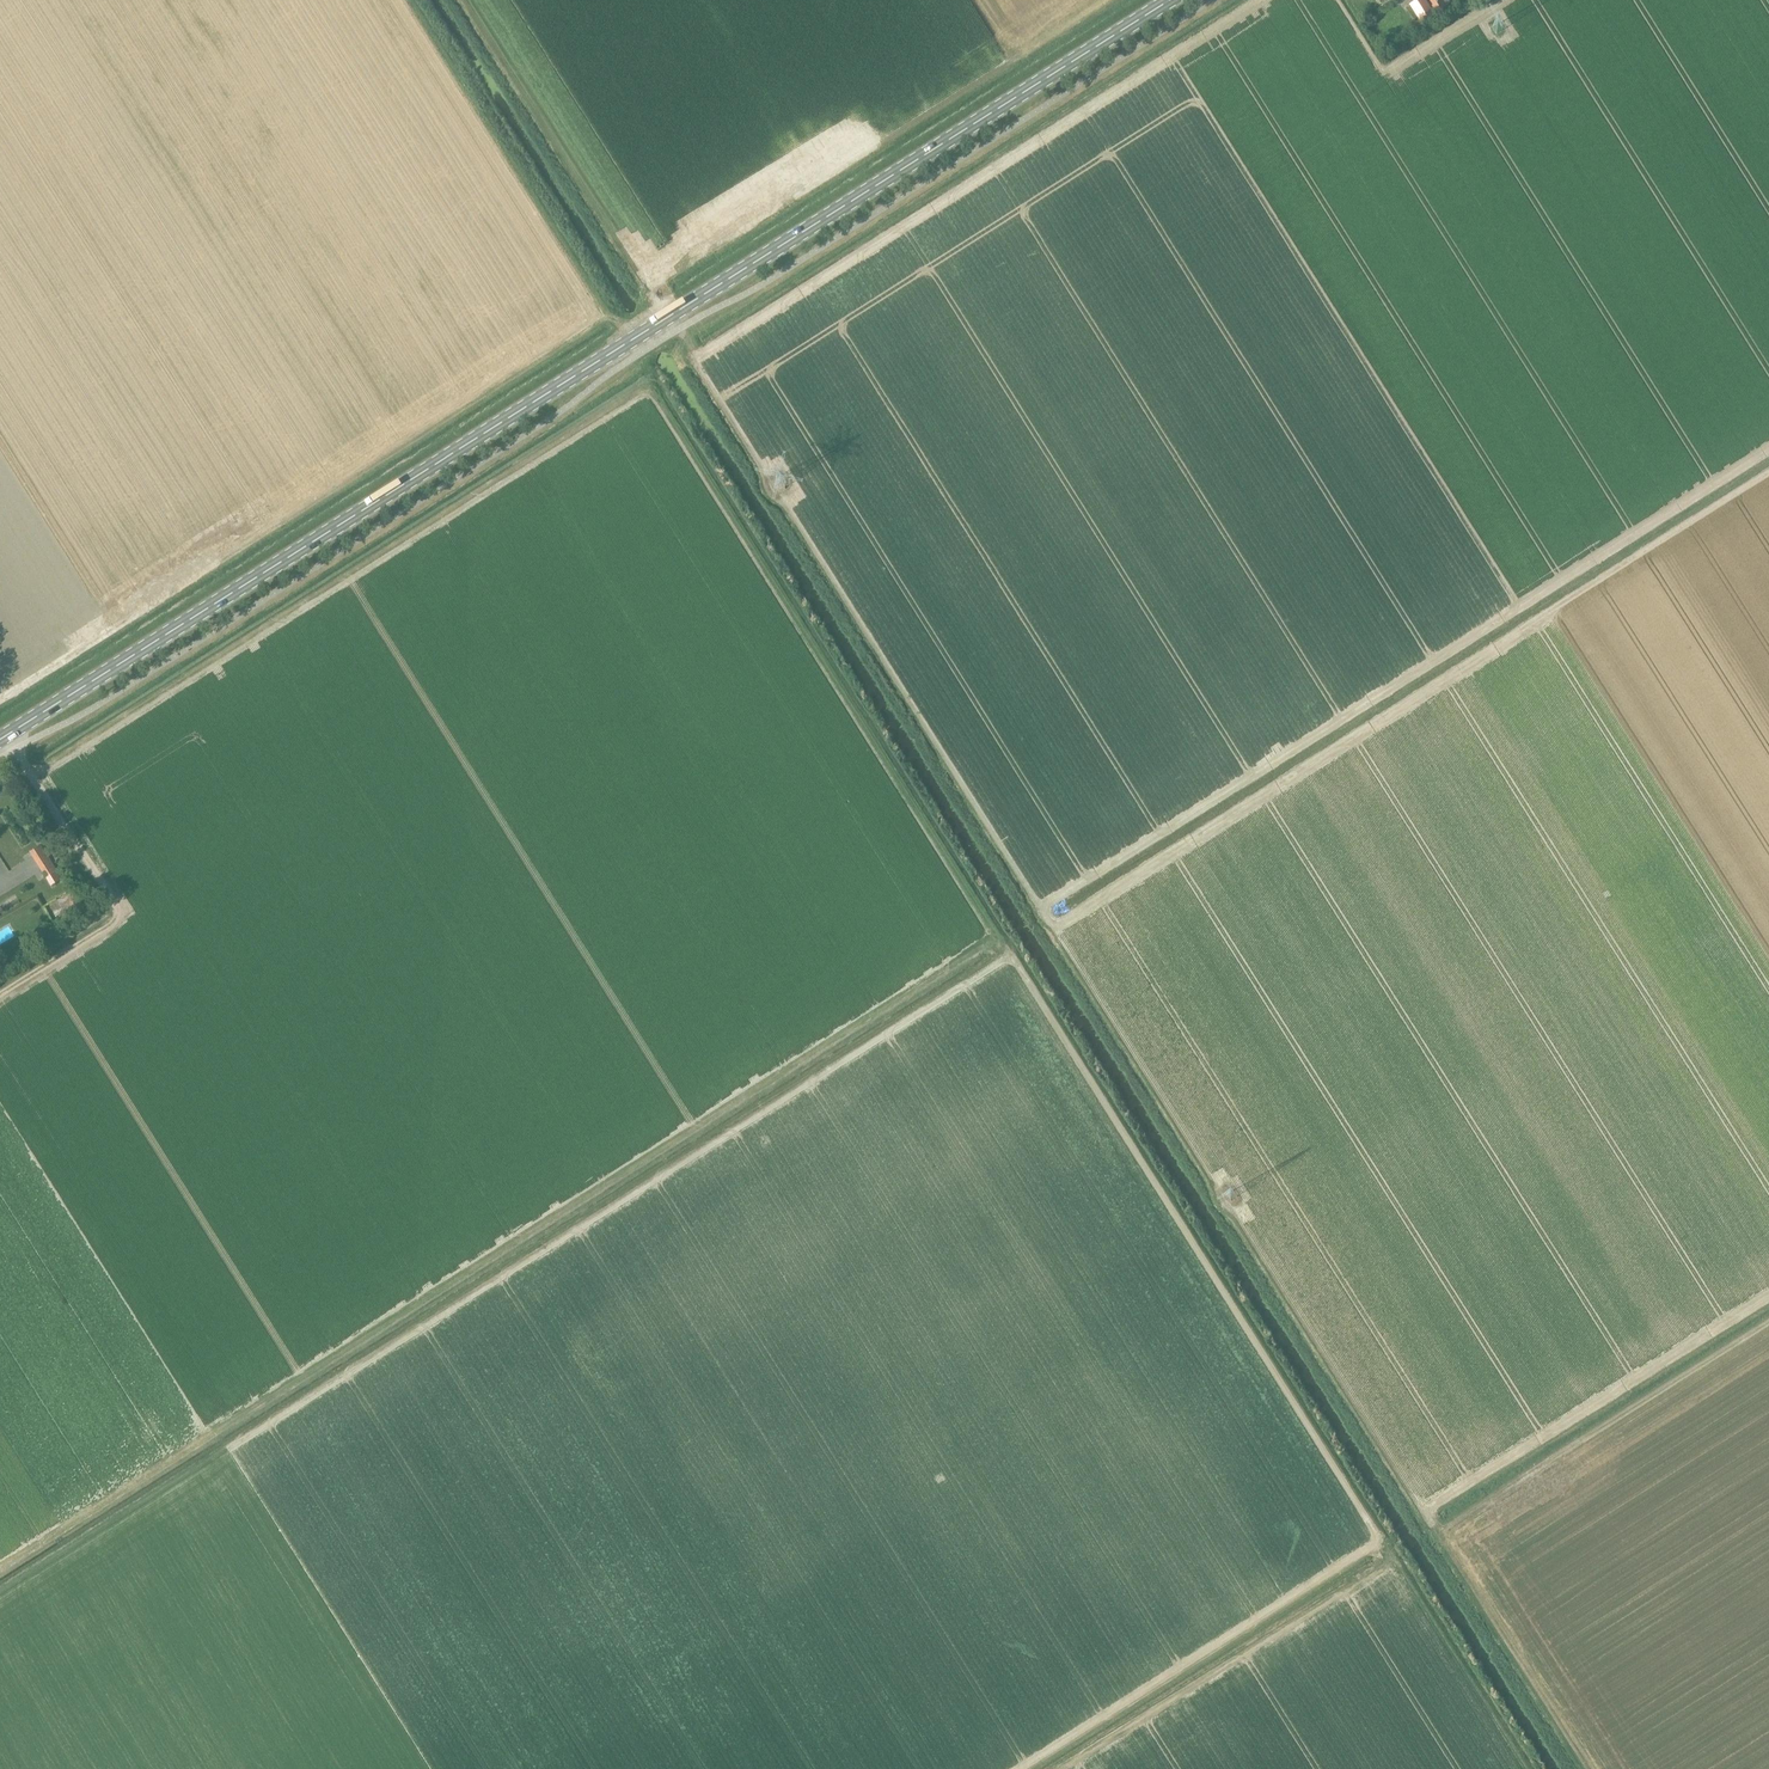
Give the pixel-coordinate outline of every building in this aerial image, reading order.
[(1433,14),(1424,0),(1417,0),(1409,5),(1420,22),(1433,14)] [(1446,6),(1442,0),(1429,0),(1437,11),(1446,6)] [(1451,645),(1455,653),(1463,649),(1459,641),(1451,645)] [(45,877),(56,870),(40,845),(29,852),(45,877)]
